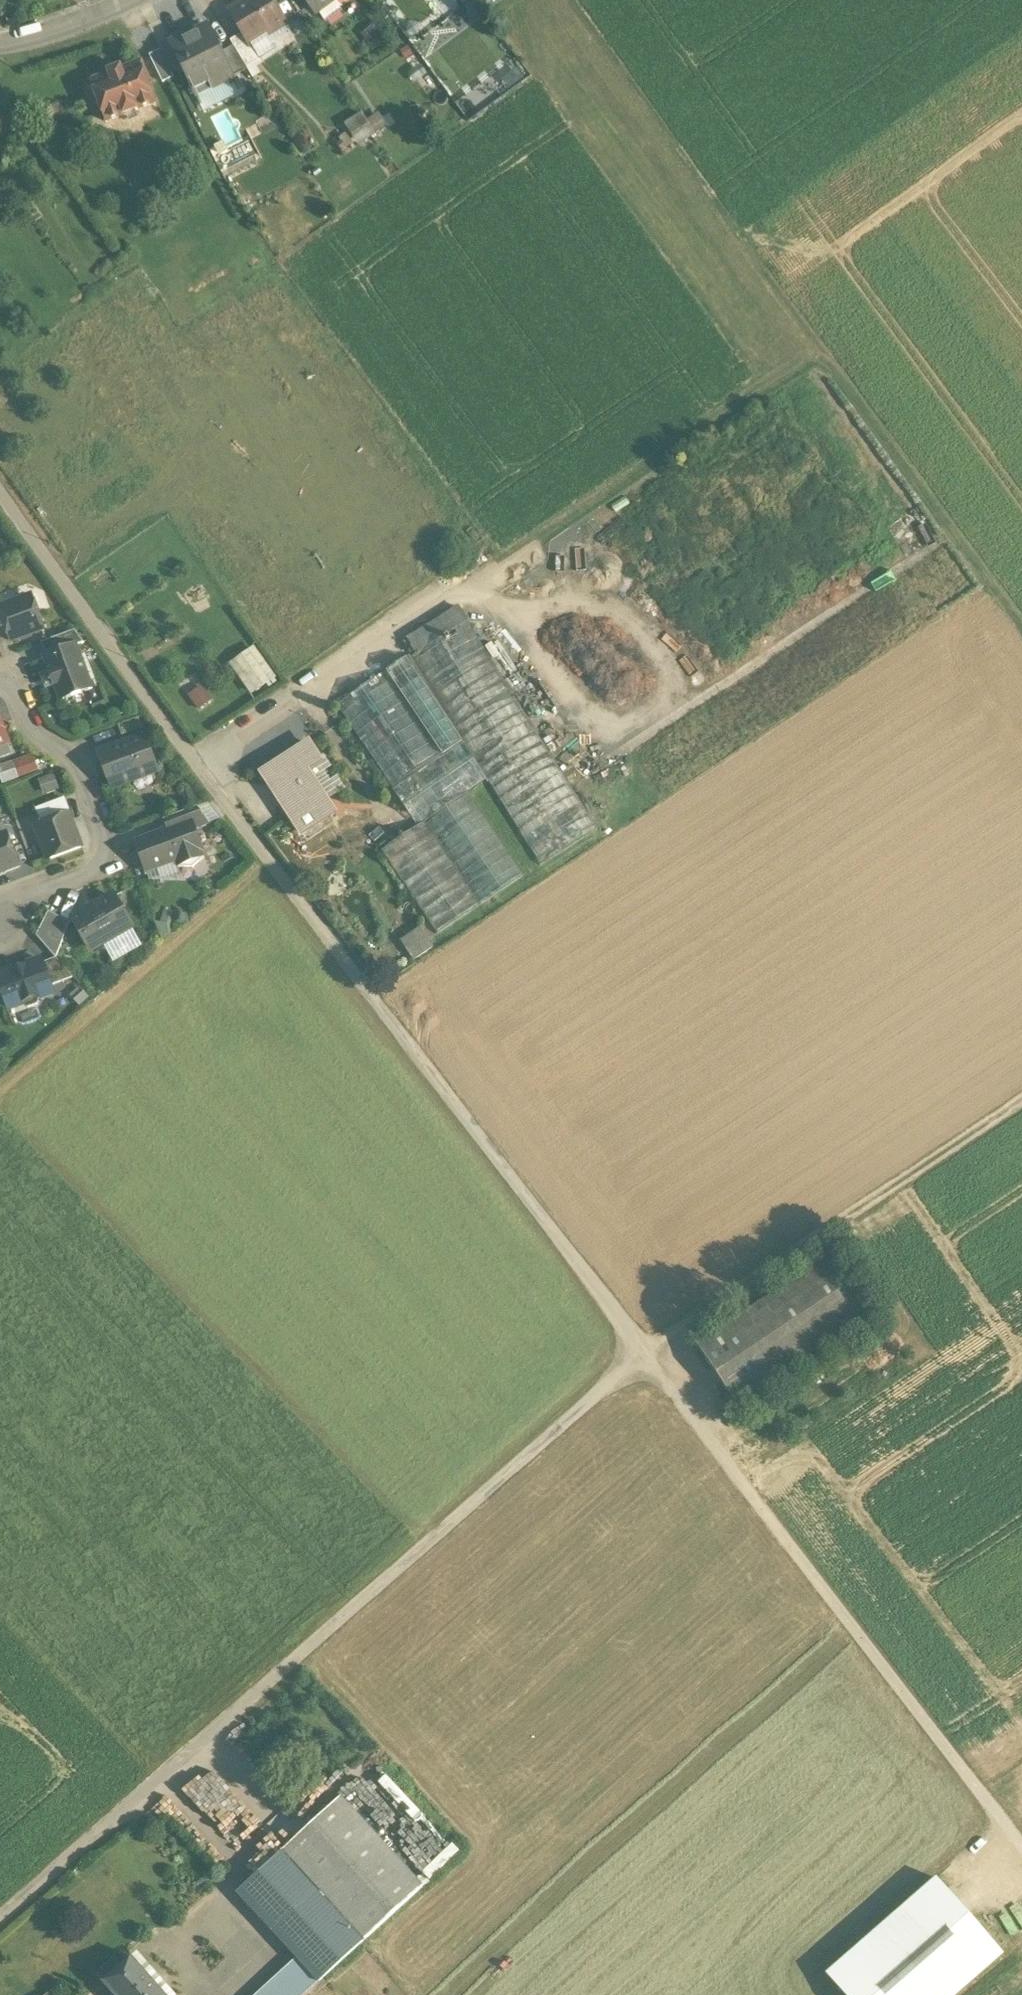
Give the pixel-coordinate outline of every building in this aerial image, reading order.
[(228,10),(243,33),(250,46),(252,45),(287,24),(272,0),(244,0),(228,10)] [(315,12),(331,0),(307,0),(315,12)] [(222,53),(208,26),(171,44),(183,69),(196,95),(198,94),(195,89),(209,83),(211,87),(233,76),(222,53)] [(243,33),(231,40),(234,47),(246,66),(259,58),(252,45),(250,46),(243,33)] [(453,42),(429,58),(454,94),(463,87),(456,77),(471,67),(487,55),(480,46),(464,57),(453,42)] [(183,69),(171,44),(160,50),(172,74),(183,69)] [(246,66),(234,47),(222,53),(233,76),(248,69),(246,66)] [(90,81),(108,126),(158,105),(139,61),(90,81)] [(379,112),(367,120),(377,135),(389,127),(379,112)] [(362,113),(344,125),(359,147),(377,135),(367,120),(362,113)] [(0,608),(0,614),(4,627),(10,642),(44,630),(32,597),(0,608)] [(417,657),(469,623),(457,604),(405,639),(417,657)] [(381,852),(436,936),(523,880),(467,793),(485,781),(540,866),(597,830),(469,623),(417,657),(339,707),(418,828),(381,852)] [(75,631),(41,644),(46,657),(76,646),(76,647),(84,644),(75,631)] [(233,661),(255,694),(281,677),(259,644),(233,661)] [(76,647),(76,646),(46,657),(44,658),(50,673),(41,676),(46,689),(55,686),(60,701),(92,689),(76,647)] [(202,710),(216,699),(205,684),(191,695),(202,710)] [(145,733),(95,752),(111,794),(162,774),(145,733)] [(265,772),(304,832),(336,811),(309,769),(322,760),(311,742),(265,772)] [(1,766),(7,783),(44,770),(37,753),(1,766)] [(53,776),(42,780),(47,794),(58,790),(53,776)] [(180,804),(171,793),(162,801),(171,812),(180,804)] [(63,800),(36,810),(42,824),(68,815),(63,800)] [(197,808),(163,820),(167,831),(191,823),(194,831),(210,825),(197,808)] [(42,824),(35,827),(48,861),(81,848),(68,815),(42,824)] [(167,831),(160,834),(158,838),(161,844),(154,847),(152,840),(148,839),(136,843),(147,872),(176,861),(179,869),(193,869),(204,859),(194,831),(191,823),(167,831)] [(7,834),(0,837),(0,874),(19,867),(7,834)] [(114,898),(74,920),(91,950),(105,943),(108,944),(112,944),(115,941),(117,938),(117,936),(131,928),(114,898)] [(401,942),(414,963),(434,949),(421,929),(401,942)] [(0,971),(0,993),(8,1013),(24,1008),(28,1009),(38,1005),(40,1002),(57,995),(54,985),(46,962),(42,955),(0,971)] [(73,979),(56,959),(46,962),(54,985),(73,979)] [(829,1258),(697,1347),(736,1405),(869,1316),(829,1258)] [(257,1994),(298,1994),(421,1887),(340,1798),(234,1895),(294,1960),(257,1994)] [(217,1801),(209,1810),(246,1846),(254,1838),(217,1801)] [(953,1877),(835,1966),(857,1994),(970,1994),(1016,1960),(953,1877)] [(107,1994),(161,1994),(128,1958),(119,1966),(112,1959),(98,1971),(104,1979),(98,1985),(107,1994)]
